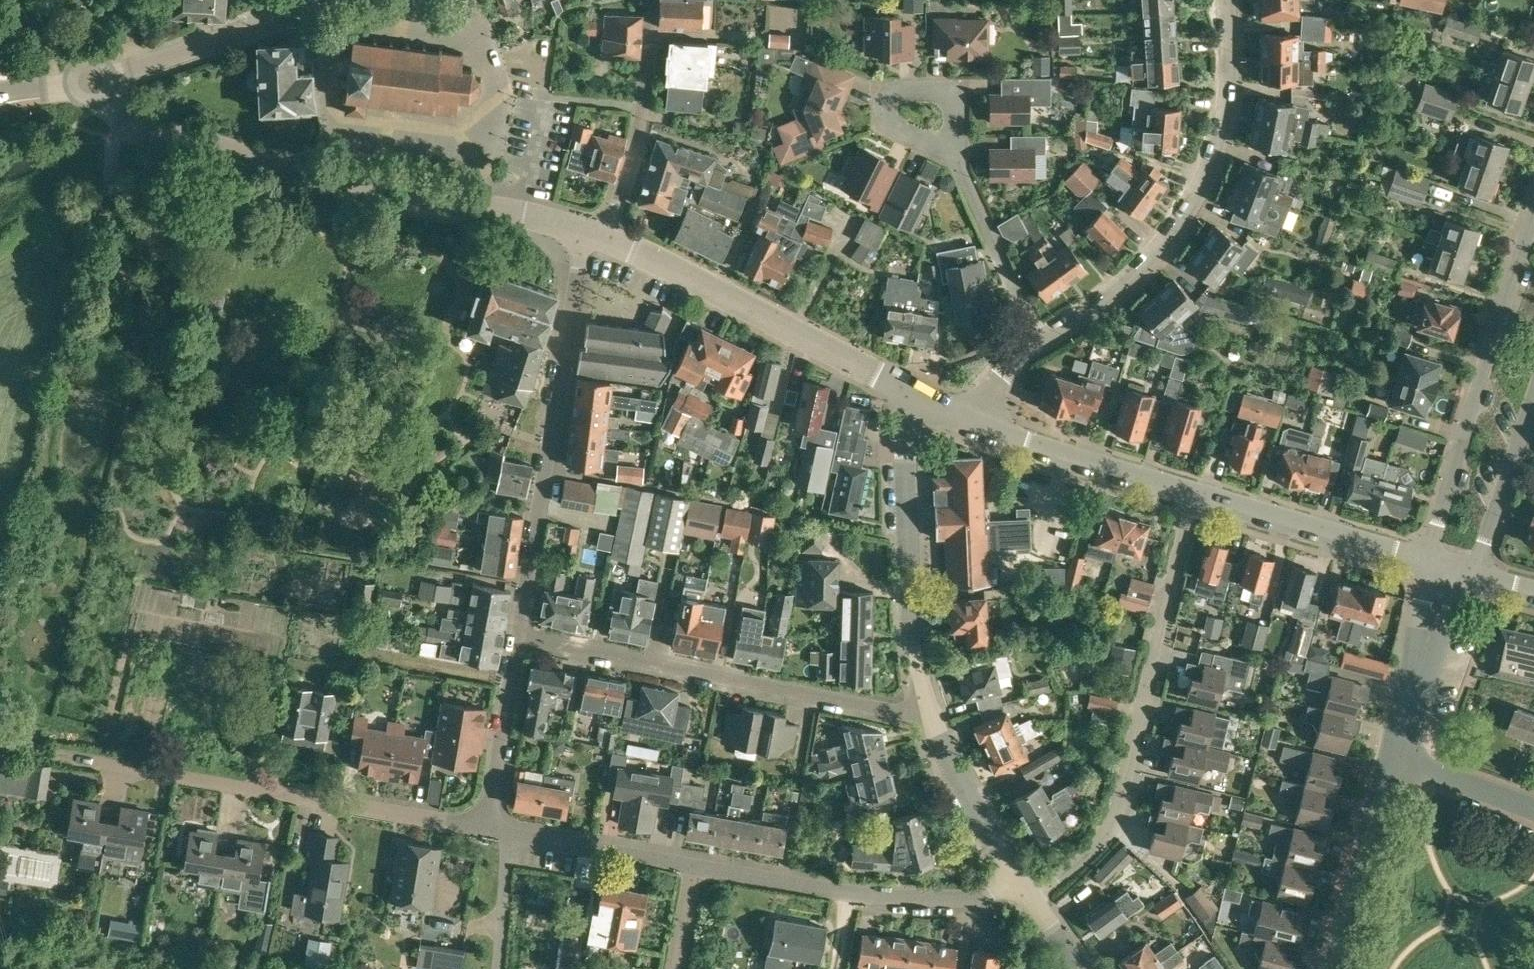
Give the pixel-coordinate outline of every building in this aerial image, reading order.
[(226,0),(172,0),(170,16),(224,20),(226,0)] [(507,3),(510,12),(517,10),(514,0),(513,0),(506,0),(507,3)] [(551,0),(557,14),(563,9),(559,0),(551,0)] [(658,26),(702,29),(703,13),(704,0),(660,0),(658,26)] [(904,9),(922,9),(921,0),(904,0),(904,9)] [(1058,12),(1072,12),(1072,0),(1057,0),(1058,12)] [(1132,5),(1142,5),(1143,13),(1173,12),(1172,0),(1131,0),(1132,5)] [(1262,18),(1297,17),(1297,2),(1314,1),(1314,0),(1262,0),(1262,18)] [(1399,3),(1442,12),(1445,0),(1399,0),(1399,3)] [(1173,12),(1143,13),(1145,37),(1175,35),(1173,12)] [(640,56),(640,43),(642,16),(613,14),(612,15),(605,15),(604,41),(603,53),(603,58),(611,58),(611,55),(640,56)] [(1302,14),(1301,26),(1325,28),(1326,16),(1302,14)] [(1476,42),(1481,27),(1455,18),(1448,15),(1442,31),(1476,42)] [(912,56),(912,24),(898,24),(898,16),(866,16),(866,52),(882,52),(882,56),(912,56)] [(1327,16),(1326,44),(1339,44),(1339,16),(1327,16)] [(934,18),(934,44),(934,54),(936,56),(986,56),(986,20),(956,20),(956,18),(934,18)] [(596,34),(597,20),(584,19),(583,33),(596,34)] [(1058,35),(1079,34),(1079,25),(1058,26),(1058,35)] [(259,45),(260,69),(252,69),(247,74),(247,82),(252,87),(260,87),(261,111),(318,109),(314,90),(313,72),(303,72),(302,57),(312,57),(312,39),(311,26),(289,27),(290,44),(259,45)] [(1325,28),(1301,26),(1300,39),(1323,40),(1325,40),(1325,28)] [(789,47),(790,33),(769,32),(768,45),(789,47)] [(1326,49),(1297,49),(1297,33),(1263,32),(1262,58),(1326,59),(1326,49)] [(1058,35),(1058,55),(1082,54),(1081,35),(1058,35)] [(1175,35),(1145,37),(1146,59),(1176,56),(1175,35)] [(477,92),(479,80),(471,70),(461,69),(463,55),(352,40),(348,71),(344,98),(346,98),(345,112),(364,115),(366,101),(392,104),(457,113),(458,98),(468,99),(477,92)] [(669,55),(668,62),(678,63),(678,60),(691,61),(690,66),(703,67),(703,64),(715,65),(716,57),(707,56),(709,43),(671,40),(670,55),(669,55)] [(760,46),(742,46),(742,56),(757,56),(756,70),(757,70),(760,46)] [(757,70),(756,70),(756,77),(766,78),(767,65),(776,57),(793,57),(793,48),(760,46),(757,70)] [(1485,70),(1528,85),(1533,68),(1533,60),(1503,50),(1498,64),(1483,59),(1480,69),(1485,70)] [(781,129),(786,140),(773,145),(780,164),(825,146),(820,136),(840,128),(838,123),(834,113),(835,111),(836,109),(836,106),(841,104),(853,74),(816,58),(814,61),(795,53),(793,57),(789,68),(808,76),(795,107),(800,118),(782,125),(784,128),(781,129)] [(1176,56),(1146,59),(1130,60),(1131,75),(1147,74),(1148,83),(1178,81),(1176,56)] [(1048,74),(1048,57),(1031,57),(1031,73),(1048,74)] [(1291,94),(1305,95),(1312,96),(1313,83),(1302,82),(1302,69),(1326,70),(1326,59),(1262,58),(1261,83),(1291,84),(1291,94)] [(678,63),(668,62),(667,68),(668,68),(667,82),(669,82),(667,107),(700,110),(703,86),(704,86),(705,74),(714,75),(715,65),(703,64),(703,67),(690,66),(691,61),(678,60),(678,63)] [(1075,78),(1076,66),(1060,64),(1059,77),(1075,78)] [(1528,85),(1485,70),(1476,96),(1520,110),(1528,85)] [(1029,104),(1051,104),(1051,77),(1021,77),(1021,89),(1014,94),(990,94),(990,122),(1029,122),(1029,104)] [(1058,89),(1072,89),(1072,79),(1058,79),(1058,89)] [(1425,82),(1420,96),(1454,107),(1459,93),(1425,82)] [(1135,99),(1132,124),(1146,126),(1178,129),(1180,108),(1149,105),(1149,100),(1154,100),(1155,89),(1131,87),(1130,98),(1135,99)] [(1261,96),(1256,120),(1289,128),(1302,131),(1316,134),(1317,133),(1328,135),(1331,125),(1319,121),(1308,119),(1310,106),(1304,105),(1305,96),(1291,94),(1291,102),(1261,96)] [(1454,107),(1420,96),(1416,110),(1450,121),(1454,107)] [(1076,134),(1087,134),(1087,118),(1074,117),(1074,134),(1076,134)] [(1087,134),(1086,140),(1108,148),(1112,137),(1097,130),(1097,118),(1087,118),(1087,134)] [(732,131),(744,133),(746,122),(733,120),(732,131)] [(1289,128),(1256,120),(1250,146),(1284,153),(1287,136),(1301,139),(1300,142),(1314,145),(1316,134),(1302,131),(1289,128)] [(583,140),(581,150),(573,148),(568,166),(608,177),(615,179),(624,150),(627,139),(608,134),(607,138),(591,133),(593,128),(574,122),(570,136),(576,138),(583,140)] [(764,138),(765,126),(752,124),(750,136),(764,138)] [(1132,124),(1130,145),(1144,146),(1144,147),(1176,150),(1178,129),(1146,126),(1132,124)] [(1462,129),(1453,154),(1466,158),(1499,169),(1508,145),(1462,129)] [(1045,153),(1045,134),(1010,134),(1010,148),(990,148),(990,178),(1033,178),(1033,153),(1045,153)] [(1074,138),(1076,149),(1085,147),(1083,136),(1074,138)] [(658,138),(644,183),(666,190),(669,182),(688,188),(689,186),(687,185),(690,176),(690,175),(683,173),(685,169),(676,166),(683,146),(658,138)] [(715,156),(683,146),(676,166),(685,169),(683,173),(690,175),(690,176),(706,182),(719,187),(722,176),(724,169),(714,159),(715,156)] [(876,208),(888,185),(878,180),(877,176),(886,159),(861,147),(854,161),(850,159),(844,172),(847,174),(842,186),(865,197),(863,201),(876,208)] [(1499,169),(1466,158),(1458,183),(1474,189),(1472,194),(1488,199),(1490,194),(1491,195),(1499,169)] [(1119,159),(1111,169),(1153,202),(1158,195),(1163,195),(1168,187),(1167,181),(1164,178),(1158,179),(1141,166),(1137,172),(1119,159)] [(1092,188),(1102,178),(1082,161),(1073,171),(1092,188)] [(1246,161),(1237,183),(1270,197),(1289,204),(1293,195),(1286,192),(1292,177),(1290,172),(1279,168),(1277,173),(1246,161)] [(1348,164),(1334,161),(1331,173),(1345,176),(1348,164)] [(789,163),(783,165),(783,171),(787,174),(793,172),(793,166),(789,163)] [(1384,177),(1391,180),(1395,168),(1388,165),(1384,177)] [(1395,168),(1391,180),(1425,192),(1430,178),(1396,166),(1395,168)] [(1153,202),(1111,169),(1104,179),(1121,192),(1117,198),(1141,217),(1153,202)] [(1092,188),(1073,171),(1064,180),(1082,198),(1092,188)] [(910,229),(931,186),(903,172),(881,215),(910,229)] [(722,176),(719,187),(746,195),(752,197),(757,185),(730,176),(730,178),(722,176)] [(1425,192),(1391,180),(1387,194),(1421,206),(1425,192)] [(666,190),(644,183),(638,202),(679,213),(683,201),(690,203),(699,206),(704,191),(689,186),(688,188),(669,182),(666,190)] [(706,182),(704,191),(699,206),(737,219),(746,195),(719,187),(706,182)] [(1237,183),(1228,206),(1249,214),(1245,223),(1278,234),(1289,204),(1270,197),(1237,183)] [(1443,188),(1441,198),(1459,202),(1461,192),(1443,188)] [(1089,221),(1082,227),(1108,253),(1127,235),(1089,197),(1077,209),(1089,221)] [(699,206),(690,203),(675,236),(721,257),(734,229),(737,219),(699,206)] [(742,269),(762,278),(788,217),(764,205),(761,212),(753,227),(761,231),(742,269)] [(1014,240),(1028,231),(1021,217),(1018,212),(997,224),(1003,234),(1014,240)] [(1029,213),(1021,217),(1028,231),(1035,241),(1066,284),(1086,270),(1070,248),(1067,244),(1057,252),(1029,213)] [(1325,214),(1314,246),(1328,251),(1338,218),(1325,214)] [(859,243),(854,251),(851,255),(860,261),(864,256),(872,247),(876,249),(887,228),(878,223),(865,216),(854,238),(861,241),(859,243)] [(788,217),(762,278),(763,276),(781,285),(802,241),(790,235),(796,221),(788,217)] [(1437,242),(1471,254),(1479,229),(1446,218),(1442,230),(1430,226),(1425,238),(1437,242)] [(826,245),(833,227),(807,219),(802,237),(826,245)] [(1218,225),(1202,245),(1229,265),(1228,266),(1233,270),(1229,276),(1240,284),(1245,277),(1240,274),(1258,250),(1245,240),(1242,243),(1218,225)] [(1066,284),(1035,241),(1026,247),(1034,258),(1039,265),(1028,273),(1047,299),(1066,284)] [(938,250),(939,257),(943,281),(950,280),(958,321),(992,315),(988,294),(984,295),(981,279),(985,279),(981,260),(978,260),(975,242),(938,250)] [(1471,254),(1437,242),(1429,267),(1462,279),(1471,254)] [(1229,265),(1202,245),(1187,266),(1213,286),(1228,266),(1229,265)] [(1362,264),(1386,273),(1396,276),(1401,261),(1368,249),(1362,264)] [(926,264),(927,276),(938,275),(937,263),(926,264)] [(1368,284),(1372,270),(1363,268),(1359,281),(1368,284)] [(543,341),(557,294),(486,270),(470,317),(466,328),(489,336),(492,325),(516,332),(516,333),(516,332),(543,341)] [(888,307),(884,337),(909,341),(916,288),(917,280),(888,275),(883,306),(888,307)] [(1267,275),(1263,288),(1273,291),(1277,278),(1267,275)] [(1176,279),(1157,296),(1185,328),(1186,326),(1193,320),(1187,313),(1194,306),(1203,310),(1222,315),(1223,314),(1249,322),(1253,309),(1237,304),(1209,295),(1203,290),(1194,299),(1176,279)] [(1401,281),(1397,293),(1411,298),(1415,286),(1401,281)] [(1291,282),(1287,294),(1307,299),(1310,287),(1291,282)] [(916,288),(909,341),(932,344),(936,315),(927,314),(930,297),(919,295),(920,289),(916,288)] [(1137,313),(1143,319),(1138,329),(1132,327),(1133,325),(1113,320),(1109,331),(1132,338),(1179,352),(1184,352),(1189,350),(1193,346),(1196,337),(1193,330),(1186,326),(1185,328),(1157,296),(1137,313)] [(1451,335),(1459,308),(1427,298),(1418,325),(1451,335)] [(587,320),(586,322),(583,348),(579,347),(576,372),(660,383),(671,359),(661,357),(661,351),(665,351),(664,330),(671,314),(662,306),(662,310),(651,309),(642,328),(636,327),(587,320)] [(673,401),(673,402),(681,406),(687,393),(693,381),(717,334),(705,328),(683,316),(676,332),(679,334),(689,338),(669,377),(682,383),(673,401)] [(1396,320),(1394,327),(1389,340),(1408,346),(1410,338),(1413,331),(1408,329),(1410,325),(1396,320)] [(533,372),(543,341),(516,332),(516,333),(511,347),(500,343),(493,364),(533,372)] [(717,334),(693,381),(702,385),(709,371),(718,375),(735,343),(717,334)] [(1149,346),(1131,340),(1127,353),(1136,356),(1137,354),(1146,357),(1149,347),(1149,346)] [(714,382),(717,384),(713,391),(732,400),(735,393),(739,394),(750,372),(743,369),(752,351),(735,343),(718,375),(714,382)] [(1401,350),(1392,377),(1435,389),(1439,374),(1436,372),(1439,362),(1401,350)] [(1176,355),(1170,375),(1184,379),(1189,359),(1176,355)] [(747,419),(745,425),(762,429),(763,429),(767,410),(768,405),(762,403),(764,394),(773,396),(781,361),(762,356),(747,419)] [(1085,373),(1088,362),(1075,358),(1071,368),(1085,373)] [(1084,375),(1071,415),(1086,420),(1090,406),(1097,408),(1105,382),(1113,385),(1119,367),(1092,359),(1091,364),(1087,376),(1084,375)] [(1310,363),(1304,387),(1334,395),(1341,371),(1310,363)] [(524,403),(533,372),(493,364),(484,390),(524,403)] [(1070,415),(1071,415),(1084,375),(1078,373),(1076,380),(1050,372),(1043,393),(1038,406),(1070,417),(1070,415)] [(1172,403),(1164,428),(1170,430),(1166,445),(1185,451),(1194,420),(1201,423),(1205,408),(1191,403),(1176,399),(1182,380),(1168,376),(1161,400),(1172,403)] [(1435,389),(1392,377),(1385,400),(1423,412),(1426,403),(1430,404),(1435,389)] [(575,400),(608,404),(636,408),(655,410),(657,398),(610,393),(611,382),(578,378),(575,400)] [(797,413),(795,424),(805,427),(801,444),(811,446),(810,452),(808,452),(801,483),(802,483),(803,481),(822,486),(822,489),(823,489),(837,430),(820,426),(821,418),(823,419),(824,417),(822,416),(829,388),(830,388),(831,386),(803,380),(803,382),(804,382),(798,411),(796,410),(796,412),(797,413)] [(1126,398),(1125,397),(1115,430),(1140,438),(1150,405),(1138,401),(1141,390),(1129,386),(1126,398)] [(785,402),(795,404),(798,391),(787,389),(785,402)] [(1348,394),(1336,391),(1333,402),(1344,406),(1348,394)] [(1286,403),(1296,406),(1299,395),(1289,392),(1286,403)] [(692,413),(679,441),(701,452),(712,426),(702,422),(711,403),(687,393),(681,406),(692,413)] [(1238,413),(1251,416),(1263,420),(1276,424),(1282,405),(1243,393),(1238,413)] [(575,400),(572,421),(618,427),(619,416),(607,414),(608,404),(575,400)] [(681,406),(673,402),(663,426),(679,434),(676,440),(679,441),(692,413),(681,406)] [(828,510),(829,510),(857,517),(868,468),(869,465),(862,463),(865,451),(868,436),(865,435),(871,408),(846,402),(831,467),(837,469),(828,510)] [(1365,415),(1384,420),(1388,407),(1370,402),(1365,415)] [(506,422),(518,419),(516,407),(503,409),(506,422)] [(655,410),(636,408),(635,418),(653,421),(655,410)] [(740,432),(744,418),(732,415),(728,429),(740,432)] [(1263,420),(1251,416),(1246,433),(1238,431),(1229,464),(1248,469),(1253,454),(1258,456),(1263,439),(1257,438),(1263,420)] [(1313,432),(1298,483),(1305,485),(1305,483),(1306,483),(1304,490),(1318,495),(1320,487),(1322,488),(1325,480),(1333,482),(1340,460),(1318,455),(1326,420),(1316,418),(1312,432),(1313,432)] [(572,421),(570,442),(603,447),(604,435),(628,438),(629,428),(618,427),(572,421)] [(1278,445),(1284,446),(1276,476),(1298,483),(1313,432),(1312,432),(1289,425),(1283,428),(1278,445)] [(712,426),(701,452),(727,465),(738,440),(712,426)] [(1416,432),(1401,427),(1397,439),(1412,444),(1416,432)] [(1361,468),(1360,472),(1354,470),(1347,497),(1375,505),(1387,462),(1365,456),(1370,438),(1366,437),(1351,433),(1343,463),(1361,468)] [(753,461),(768,465),(775,440),(774,440),(773,439),(760,436),(755,452),(753,461)] [(618,448),(603,447),(570,442),(567,464),(600,468),(602,457),(617,459),(618,448)] [(526,496),(531,464),(503,460),(504,453),(492,450),(487,479),(498,481),(496,491),(526,496)] [(990,546),(1029,544),(1028,505),(1018,505),(1018,519),(983,520),(982,492),(981,457),(946,458),(946,469),(948,469),(948,479),(938,479),(938,488),(934,488),(936,538),(945,537),(947,585),(991,584),(990,546)] [(642,479),(643,463),(619,461),(618,477),(642,479)] [(1375,505),(1376,510),(1386,513),(1389,509),(1404,513),(1411,487),(1413,479),(1407,469),(1399,466),(1387,462),(1375,505)] [(566,478),(561,502),(616,513),(621,485),(592,479),(591,483),(566,478)] [(700,480),(691,478),(689,492),(697,493),(700,480)] [(639,563),(654,491),(626,485),(611,557),(639,563)] [(689,498),(657,492),(645,544),(678,551),(679,550),(689,498)] [(699,534),(705,502),(690,499),(683,531),(699,534)] [(743,552),(746,538),(751,511),(727,507),(722,533),(734,536),(732,550),(743,552)] [(490,516),(487,530),(520,535),(523,517),(480,510),(480,514),(490,516)] [(1103,510),(1094,542),(1089,540),(1085,553),(1112,561),(1116,549),(1124,516),(1103,510)] [(751,511),(746,538),(768,542),(773,515),(751,511)] [(1124,516),(1116,549),(1140,556),(1149,523),(1124,516)] [(568,549),(576,551),(580,528),(566,525),(563,540),(570,541),(568,549)] [(800,527),(799,553),(821,554),(822,528),(800,527)] [(446,531),(436,530),(435,542),(444,543),(446,531)] [(487,530),(484,549),(517,554),(520,535),(487,530)] [(609,551),(613,535),(602,532),(599,549),(609,551)] [(1208,541),(1198,575),(1206,577),(1202,591),(1211,594),(1209,601),(1221,604),(1229,578),(1219,575),(1227,547),(1208,541)] [(434,563),(449,565),(452,548),(437,546),(434,563)] [(517,554),(484,549),(481,568),(514,573),(517,554)] [(691,579),(707,583),(713,555),(697,551),(691,579)] [(1250,553),(1242,583),(1254,586),(1248,606),(1257,608),(1259,603),(1260,603),(1273,559),(1250,553)] [(1077,588),(1085,557),(1072,554),(1064,585),(1077,588)] [(837,608),(838,559),(797,558),(796,603),(820,604),(820,607),(837,608)] [(1292,614),(1302,617),(1307,601),(1315,572),(1292,565),(1288,581),(1282,579),(1277,595),(1283,597),(1280,609),(1292,613),(1292,614)] [(540,620),(563,625),(570,593),(562,592),(566,572),(550,569),(540,620)] [(1042,584),(1052,584),(1062,584),(1064,574),(1056,574),(1043,574),(1042,584)] [(637,592),(628,637),(646,640),(651,616),(645,614),(649,594),(655,595),(658,580),(639,576),(635,592),(637,592)] [(1131,576),(1126,594),(1123,605),(1147,612),(1149,600),(1150,601),(1155,583),(1131,576)] [(369,614),(375,582),(357,579),(351,611),(369,614)] [(421,579),(418,595),(449,601),(451,588),(452,585),(421,579)] [(570,593),(563,625),(584,629),(593,582),(580,579),(577,595),(570,593)] [(472,584),(469,605),(506,612),(510,590),(472,584)] [(1347,640),(1364,587),(1356,585),(1356,588),(1338,584),(1330,614),(1342,618),(1337,637),(1347,640)] [(683,585),(672,645),(694,650),(700,620),(698,619),(702,598),(704,599),(706,590),(683,585)] [(1006,596),(1006,598),(1028,597),(1027,585),(1005,586),(1006,596)] [(608,609),(613,610),(609,633),(628,637),(637,592),(635,592),(623,589),(613,587),(608,609)] [(1364,587),(1347,640),(1357,643),(1360,632),(1372,635),(1376,624),(1380,606),(1385,605),(1388,597),(1384,592),(1375,590),(1364,587)] [(375,604),(399,608),(401,592),(377,588),(375,604)] [(464,590),(451,588),(449,601),(461,604),(464,590)] [(791,593),(777,590),(769,632),(760,630),(754,661),(778,666),(784,635),(783,635),(791,593)] [(842,608),(841,635),(872,636),(872,630),(873,600),(873,591),(842,590),(842,608)] [(195,596),(194,607),(205,609),(207,598),(195,596)] [(1001,612),(1000,597),(984,598),(971,599),(971,601),(951,602),(953,627),(954,627),(955,638),(968,637),(969,644),(987,642),(985,612),(1001,612)] [(704,599),(700,620),(694,650),(716,654),(725,603),(704,599)] [(1283,658),(1290,660),(1306,664),(1307,657),(1308,657),(1307,657),(1307,655),(1305,655),(1305,654),(1308,644),(1313,626),(1315,621),(1315,619),(1320,604),(1319,604),(1307,601),(1302,617),(1300,622),(1299,622),(1297,621),(1289,649),(1288,650),(1286,649),(1285,653),(1283,658)] [(448,607),(447,612),(446,617),(449,617),(449,618),(504,628),(506,612),(469,605),(468,610),(448,607)] [(732,657),(754,661),(760,630),(753,629),(756,614),(741,611),(738,626),(732,657)] [(1202,634),(1219,638),(1224,618),(1207,614),(1206,617),(1204,627),(1202,634)] [(455,630),(442,628),(441,636),(500,646),(504,628),(449,618),(447,627),(456,628),(455,630)] [(355,619),(352,635),(368,638),(371,622),(355,619)] [(441,636),(442,628),(428,626),(426,639),(440,642),(441,636)] [(379,628),(376,642),(394,646),(397,632),(379,628)] [(1533,682),(1533,635),(1502,628),(1492,672),(1533,682)] [(872,636),(841,635),(840,657),(871,658),(872,636)] [(500,646),(441,636),(440,642),(441,642),(439,655),(459,659),(497,666),(500,646)] [(1240,637),(1238,646),(1251,649),(1252,646),(1253,640),(1242,637),(1240,637)] [(1275,654),(1279,642),(1267,639),(1264,651),(1275,654)] [(1307,657),(1308,657),(1325,662),(1326,662),(1330,649),(1322,647),(1312,644),(1311,644),(1307,655),(1307,657)] [(1128,673),(1133,649),(1117,646),(1112,669),(1128,673)] [(1343,650),(1342,657),(1341,664),(1358,668),(1358,667),(1385,675),(1388,662),(1361,655),(1343,650)] [(835,663),(835,652),(811,651),(810,662),(818,663),(835,663)] [(1243,691),(1250,661),(1214,652),(1210,666),(1195,662),(1194,664),(1199,665),(1196,678),(1191,677),(1186,697),(1216,704),(1219,693),(1228,688),(1243,691)] [(966,662),(967,670),(959,672),(961,683),(959,686),(960,693),(965,695),(965,698),(974,696),(998,690),(999,690),(996,677),(1012,673),(1009,661),(1007,653),(966,662)] [(870,675),(871,658),(840,657),(839,678),(870,684),(870,675)] [(1325,662),(1308,657),(1307,657),(1306,664),(1304,669),(1309,671),(1305,686),(1320,690),(1326,698),(1324,705),(1323,708),(1323,709),(1344,714),(1353,717),(1358,699),(1358,698),(1349,695),(1352,682),(1357,683),(1361,685),(1362,683),(1327,675),(1330,663),(1326,662),(1325,662)] [(1303,673),(1304,669),(1306,664),(1290,660),(1288,668),(1295,670),(1303,673)] [(835,677),(835,663),(818,663),(817,674),(835,677)] [(567,707),(573,673),(531,665),(527,685),(530,686),(522,730),(542,734),(548,703),(567,707)] [(587,674),(581,704),(580,711),(590,713),(592,706),(602,708),(607,678),(587,674)] [(1026,695),(1046,690),(1043,677),(1022,682),(1026,695)] [(607,678),(602,708),(619,711),(619,712),(628,714),(633,683),(625,682),(625,681),(607,678)] [(642,684),(636,713),(646,715),(643,728),(660,732),(663,719),(671,721),(678,691),(642,684)] [(325,747),(334,693),(291,685),(281,740),(325,747)] [(974,696),(978,709),(1002,702),(998,690),(974,696)] [(1115,712),(1118,699),(1090,693),(1087,706),(1115,712)] [(438,730),(438,731),(483,738),(484,731),(481,730),(485,708),(443,701),(438,730)] [(983,721),(1006,711),(1002,702),(978,709),(983,721)] [(735,743),(736,743),(735,751),(736,755),(754,759),(756,747),(764,709),(742,705),(740,712),(727,710),(723,733),(736,736),(735,743)] [(1353,717),(1308,705),(1304,720),(1312,722),(1318,731),(1315,742),(1345,750),(1350,730),(1340,728),(1344,715),(1353,717)] [(1176,740),(1185,742),(1206,747),(1206,746),(1209,736),(1218,731),(1226,733),(1230,717),(1184,706),(1184,707),(1193,709),(1190,723),(1181,720),(1176,740)] [(806,707),(801,723),(816,727),(820,712),(806,707)] [(1517,708),(1509,730),(1533,739),(1533,714),(1517,708)] [(756,747),(777,751),(779,745),(792,747),(797,723),(783,721),(785,713),(764,709),(756,747)] [(983,739),(987,749),(1034,725),(1030,718),(1012,726),(1006,711),(983,721),(974,725),(981,740),(983,739)] [(358,769),(388,774),(397,723),(388,722),(387,731),(366,728),(368,718),(355,716),(350,742),(363,744),(358,769)] [(397,723),(388,774),(417,779),(422,754),(434,756),(438,731),(438,730),(426,728),(424,738),(403,734),(405,724),(397,723)] [(846,744),(848,753),(884,745),(881,731),(841,723),(846,744)] [(1034,725),(987,749),(990,756),(988,756),(995,771),(1027,757),(1020,742),(1038,734),(1034,725)] [(614,746),(616,732),(606,730),(606,727),(599,726),(597,739),(605,740),(604,744),(614,746)] [(1264,734),(1277,738),(1279,729),(1267,726),(1264,734)] [(438,731),(434,756),(433,760),(475,767),(479,745),(482,745),(483,738),(438,731)] [(1274,748),(1277,738),(1264,734),(1262,745),(1274,748)] [(563,747),(564,739),(553,738),(551,749),(557,750),(563,747)] [(1206,747),(1185,742),(1182,755),(1173,753),(1168,772),(1198,780),(1201,769),(1210,763),(1225,767),(1228,751),(1206,746),(1206,747)] [(835,757),(821,760),(812,763),(814,771),(835,765),(837,772),(852,768),(854,776),(890,767),(884,745),(848,753),(835,757)] [(1282,779),(1334,793),(1339,774),(1333,772),(1337,759),(1342,761),(1342,759),(1283,745),(1279,760),(1301,765),(1307,774),(1304,784),(1282,779)] [(1027,778),(1063,758),(1055,746),(1021,766),(1027,778)] [(821,760),(835,757),(832,748),(819,751),(821,760)] [(616,785),(615,793),(625,795),(621,823),(636,826),(646,771),(625,768),(627,754),(612,751),(607,783),(616,785)] [(20,793),(46,797),(51,764),(25,760),(1,757),(0,766),(0,790),(20,793)] [(670,783),(681,785),(684,765),(672,763),(670,775),(646,771),(636,826),(652,828),(657,801),(666,802),(670,783)] [(701,799),(704,785),(689,783),(692,767),(684,765),(681,785),(678,802),(692,805),(687,835),(711,839),(715,813),(703,812),(705,799),(701,799)] [(845,782),(849,801),(844,803),(847,817),(876,810),(874,803),(897,797),(890,767),(854,776),(855,779),(845,782)] [(518,784),(514,805),(539,809),(543,784),(522,780),(524,771),(516,768),(514,784),(518,784)] [(543,784),(539,809),(565,814),(568,793),(573,794),(575,778),(545,773),(543,784)] [(1334,793),(1282,779),(1278,794),(1293,798),(1298,807),(1295,818),(1326,826),(1331,806),(1323,804),(1326,791),(1334,793)] [(1077,789),(1073,781),(1065,785),(1069,793),(1077,789)] [(1162,796),(1157,816),(1203,827),(1203,826),(1188,822),(1190,812),(1199,807),(1208,809),(1211,793),(1166,782),(1165,783),(1175,786),(1172,799),(1162,796)] [(1012,799),(1023,819),(1069,793),(1065,785),(1047,795),(1040,784),(1012,799)] [(812,788),(801,786),(798,809),(799,809),(797,821),(804,822),(806,810),(808,810),(812,788)] [(799,790),(786,788),(784,797),(797,800),(799,790)] [(715,813),(711,839),(734,843),(738,817),(740,806),(742,792),(733,790),(730,805),(729,804),(728,812),(718,810),(717,814),(715,813)] [(742,792),(740,806),(749,808),(752,794),(742,792)] [(1092,792),(1088,805),(1096,808),(1099,809),(1103,796),(1092,792)] [(1069,793),(1023,819),(1030,831),(1029,835),(1032,840),(1035,840),(1036,842),(1064,826),(1057,814),(1075,803),(1069,793)] [(1232,795),(1229,806),(1242,809),(1244,799),(1232,795)] [(84,837),(82,850),(79,866),(99,870),(102,854),(103,854),(108,823),(98,821),(101,804),(76,799),(70,834),(84,837)] [(1088,805),(1086,813),(1093,816),(1096,808),(1088,805)] [(108,823),(103,854),(124,858),(127,845),(142,847),(148,812),(122,807),(119,825),(108,823)] [(761,821),(757,847),(781,851),(784,833),(787,813),(763,809),(761,821)] [(843,859),(851,867),(908,870),(933,864),(920,810),(895,817),(895,819),(883,821),(880,846),(853,843),(843,859)] [(1240,821),(1241,821),(1260,826),(1263,814),(1243,810),(1240,821)] [(1203,827),(1157,816),(1167,818),(1164,831),(1154,829),(1149,849),(1180,856),(1182,845),(1191,839),(1200,841),(1203,827)] [(738,817),(734,843),(757,847),(761,821),(738,817)] [(1264,855),(1315,868),(1320,850),(1315,849),(1318,835),(1323,837),(1323,835),(1271,822),(1267,838),(1282,841),(1287,850),(1285,860),(1264,855)] [(198,883),(220,886),(225,854),(215,853),(218,835),(192,831),(186,866),(201,869),(198,883)] [(291,909),(306,912),(338,917),(348,863),(332,860),(336,837),(310,833),(305,860),(315,862),(310,893),(294,891),(291,909)] [(225,854),(220,886),(241,890),(238,906),(264,911),(269,880),(258,879),(264,843),(239,839),(236,856),(225,854)] [(431,907),(441,847),(401,841),(391,900),(431,907)] [(1105,886),(1134,857),(1122,846),(1094,875),(1105,886)] [(1315,868),(1264,855),(1261,871),(1274,874),(1279,883),(1276,894),(1306,902),(1311,882),(1307,881),(1310,868),(1315,869),(1315,868)] [(5,898),(9,880),(0,878),(0,897),(5,898)] [(1201,884),(1184,896),(1201,919),(1202,919),(1210,930),(1217,924),(1214,921),(1218,918),(1212,911),(1219,906),(1201,884)] [(593,911),(588,938),(586,951),(603,954),(605,942),(605,941),(610,914),(615,915),(617,905),(619,905),(622,889),(603,885),(598,911),(593,911)] [(1224,886),(1222,898),(1240,901),(1242,890),(1224,886)] [(605,941),(605,942),(635,947),(646,893),(622,889),(619,905),(617,905),(615,915),(610,914),(605,941)] [(1132,898),(1126,890),(1114,899),(1088,917),(1101,935),(1126,916),(1144,903),(1137,894),(1132,898)] [(1182,904),(1174,891),(1153,905),(1162,918),(1182,904)] [(1304,913),(1304,911),(1252,898),(1248,914),(1258,916),(1254,933),(1266,936),(1265,937),(1286,943),(1295,945),(1300,926),(1291,923),(1294,910),(1304,913)] [(770,951),(768,951),(765,968),(789,968),(792,956),(794,956),(797,957),(796,963),(805,964),(806,958),(818,961),(825,926),(801,921),(776,917),(770,951)] [(270,942),(274,923),(260,920),(256,939),(270,942)] [(139,941),(142,924),(127,921),(124,939),(128,940),(139,941)] [(302,936),(325,936),(326,924),(302,924),(302,936)] [(1246,948),(1255,950),(1260,958),(1257,968),(1289,968),(1292,958),(1283,956),(1286,943),(1265,937),(1266,936),(1254,933),(1250,932),(1242,930),(1238,946),(1246,948)] [(881,966),(885,936),(862,933),(858,962),(859,963),(858,968),(869,968),(870,964),(881,966)] [(197,952),(204,953),(207,935),(199,934),(197,952)] [(579,936),(564,934),(558,968),(572,968),(579,936)] [(885,936),(881,966),(903,968),(906,968),(910,938),(885,934),(885,936)] [(935,944),(936,942),(910,938),(906,968),(931,968),(935,944)] [(339,947),(323,939),(310,964),(320,968),(328,968),(339,947)] [(1126,968),(1149,968),(1177,949),(1170,941),(1154,953),(1146,942),(1120,961),(1126,968)] [(931,968),(954,968),(957,947),(935,944),(931,968)] [(431,968),(461,968),(464,952),(434,947),(431,968)] [(971,968),(997,968),(999,954),(974,949),(971,968)] [(1149,968),(1167,968),(1183,958),(1177,949),(1149,968)] [(1215,954),(1199,965),(1202,968),(1226,968),(1215,954)]
